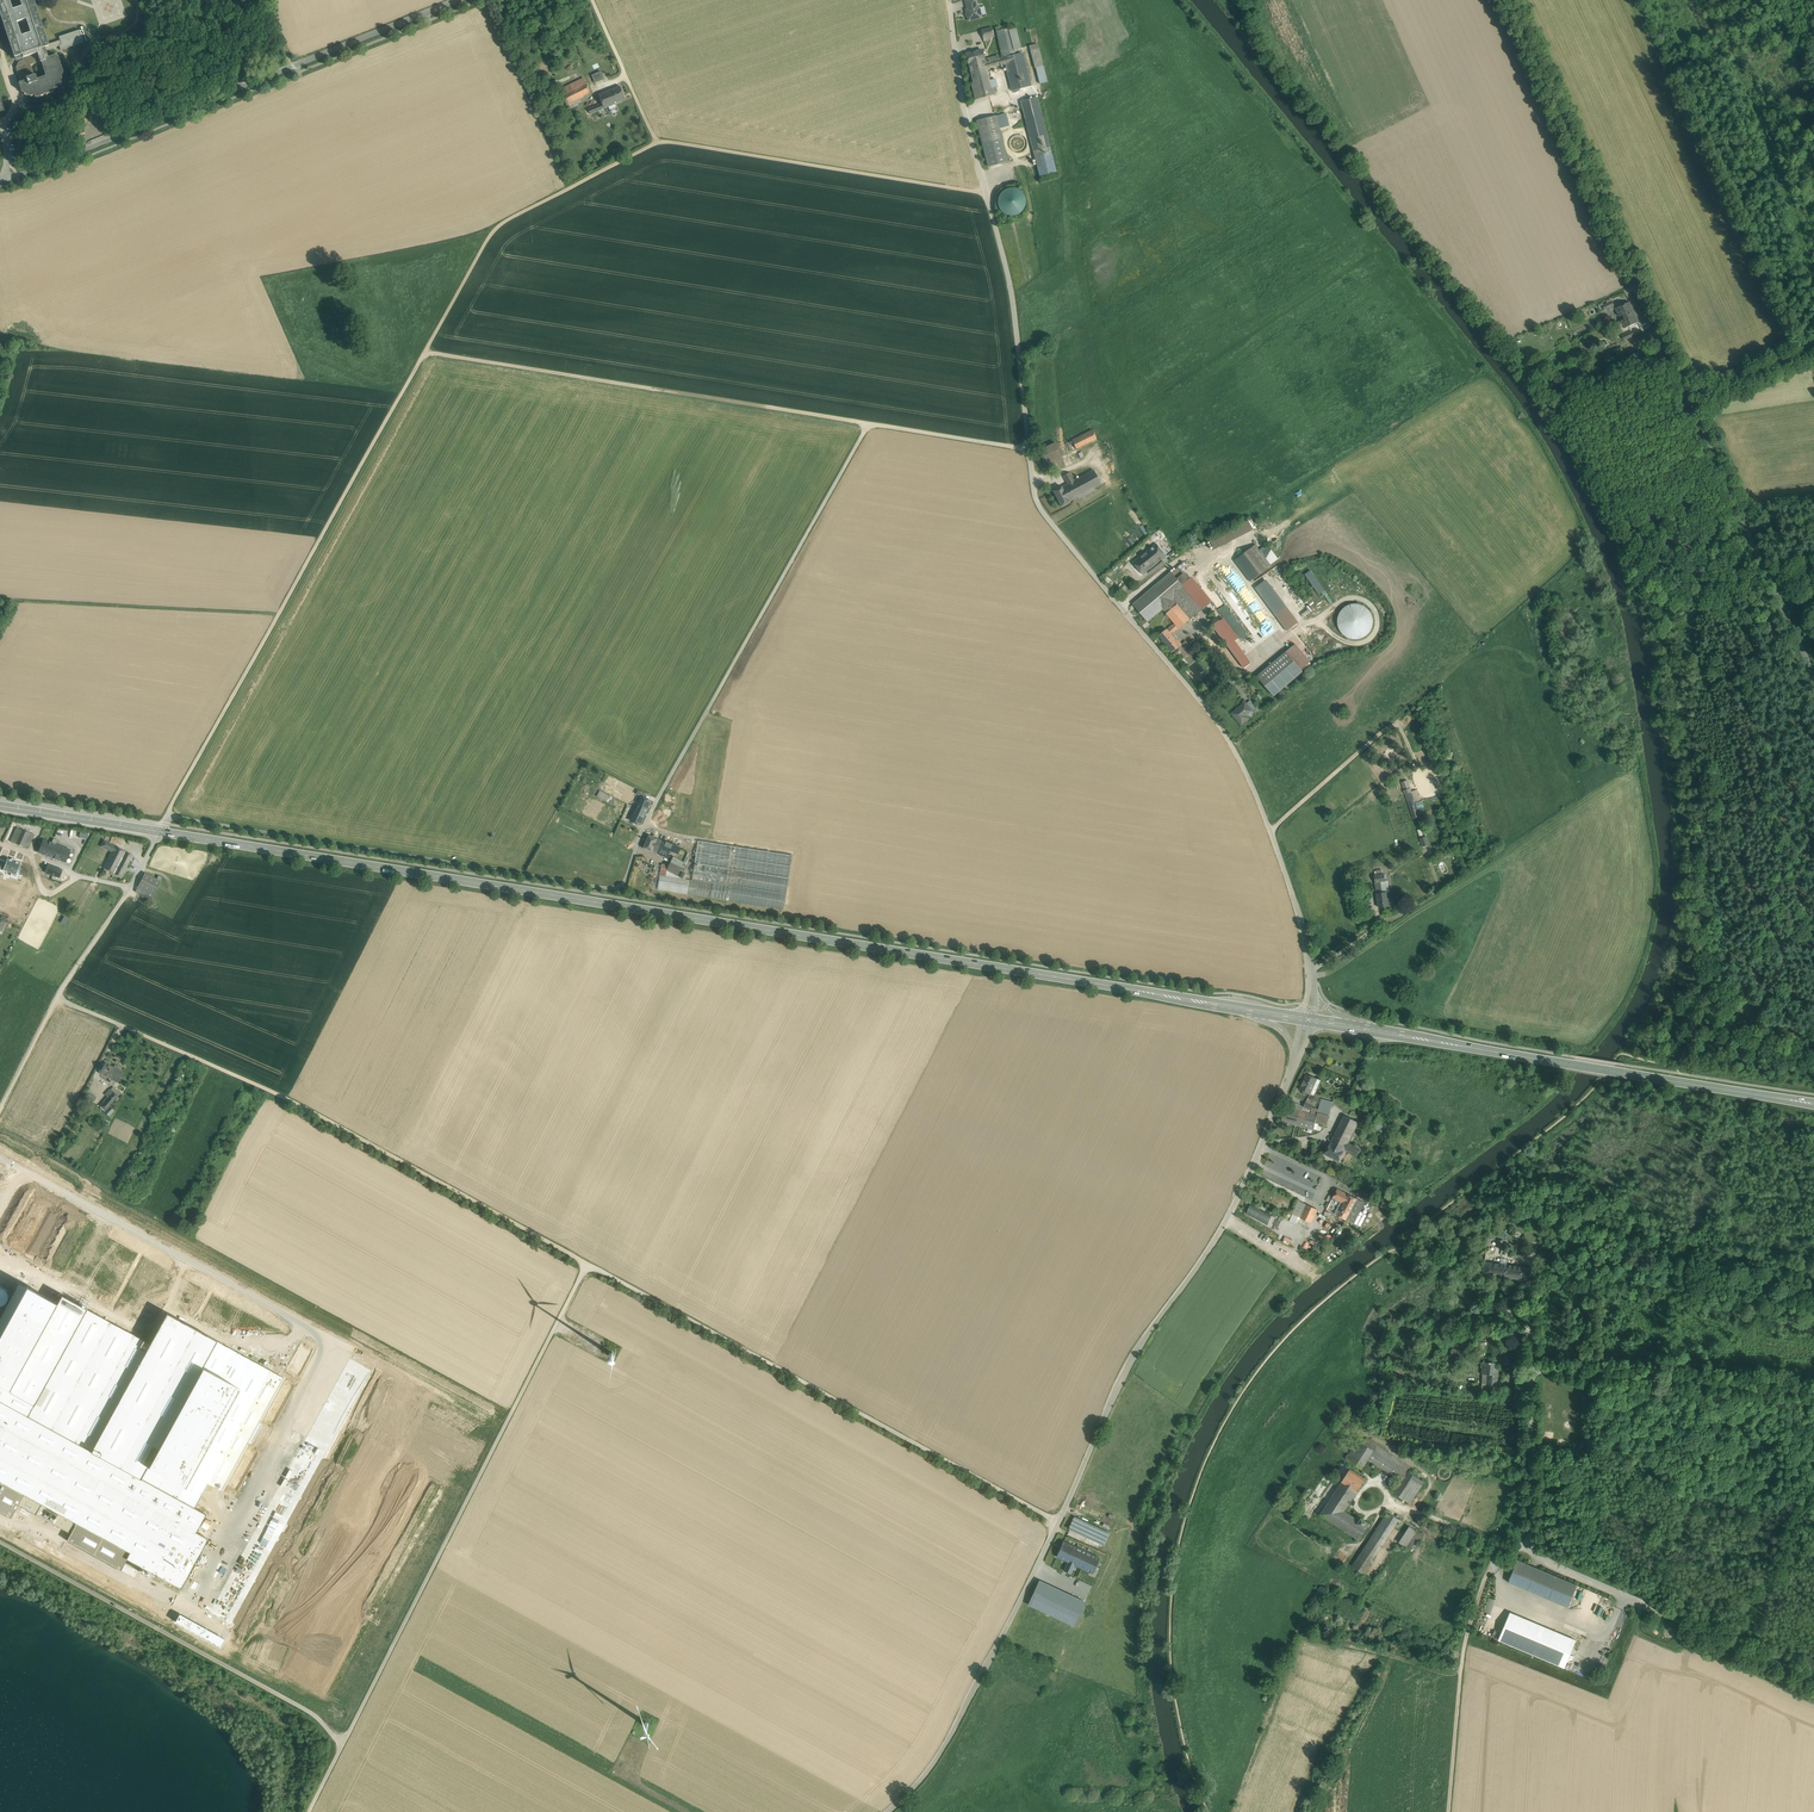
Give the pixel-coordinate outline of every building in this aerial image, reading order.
[(14,57),(21,55),(23,60),(19,62),(17,65),(20,72),(17,72),(20,82),(18,83),(21,92),(30,96),(34,95),(35,97),(36,97),(44,95),(43,94),(46,93),(46,94),(53,92),(53,91),(54,91),(54,89),(57,87),(62,78),(61,75),(63,74),(62,73),(63,72),(60,65),(60,66),(59,63),(60,63),(57,56),(56,55),(48,57),(45,47),(49,46),(33,0),(19,0),(20,4),(11,7),(8,0),(0,0),(0,16),(14,57)] [(976,3),(966,6),(967,10),(966,10),(968,21),(982,17),(979,7),(977,7),(976,3)] [(1016,27),(997,31),(1004,58),(1009,57),(1023,53),(1016,27)] [(992,28),(981,30),(984,41),(990,39),(989,37),(994,36),(992,28)] [(251,43),(244,46),(247,54),(254,51),(251,43)] [(1039,49),(1031,51),(1035,68),(1043,66),(1039,49)] [(982,50),(966,54),(968,64),(969,64),(969,67),(990,62),(989,58),(984,59),(982,50)] [(223,52),(217,56),(220,61),(223,59),(223,60),(228,57),(227,56),(225,57),(223,52)] [(1023,53),(1009,57),(1010,63),(1005,64),(1012,91),(1031,86),(1023,53)] [(971,83),(975,100),(996,95),(994,88),(991,88),(989,81),(986,69),(1005,64),(1010,63),(1009,57),(1004,58),(995,60),(992,61),(990,62),(969,67),(973,82),(971,83)] [(1043,66),(1035,68),(1039,84),(1047,82),(1043,66)] [(594,82),(603,79),(600,71),(591,74),(594,82)] [(1002,78),(989,81),(991,88),(994,88),(1004,85),(1002,78)] [(569,108),(592,95),(583,79),(560,91),(569,108)] [(621,87),(599,96),(605,111),(627,102),(621,87)] [(1037,98),(1021,102),(1030,137),(1046,133),(1037,98)] [(81,116),(74,119),(77,125),(84,123),(81,116)] [(996,116),(977,121),(988,167),(1007,162),(996,116)] [(1046,133),(1030,137),(1034,154),(1050,150),(1046,133)] [(1050,150),(1034,154),(1040,176),(1056,172),(1050,150)] [(1005,215),(1011,216),(1016,215),(1021,213),(1024,208),(1025,203),(1025,198),(1022,193),(1018,190),(1012,189),(1007,189),(1002,192),(999,196),(998,201),(998,207),(1001,211),(1005,215)] [(1604,305),(1602,306),(1603,308),(1604,310),(1614,306),(1612,302),(1604,305)] [(1639,322),(1629,302),(1615,309),(1619,317),(1623,315),(1625,319),(1621,321),(1614,324),(1617,329),(1623,327),(1624,329),(1639,322)] [(1634,336),(1632,332),(1622,336),(1624,340),(1634,336)] [(1092,430),(1087,432),(1091,441),(1096,438),(1092,430)] [(1087,432),(1077,437),(1081,446),(1091,441),(1087,432)] [(1077,437),(1072,440),(1076,449),(1081,446),(1077,437)] [(1055,443),(1039,451),(1047,467),(1063,460),(1078,453),(1076,449),(1072,440),(1057,447),(1055,443)] [(1078,453),(1063,460),(1066,467),(1081,460),(1078,453)] [(1094,470),(1074,481),(1071,476),(1065,479),(1068,484),(1062,487),(1069,502),(1078,497),(1079,499),(1095,490),(1094,489),(1101,485),(1094,470)] [(1069,502),(1062,487),(1061,486),(1053,491),(1061,507),(1070,502),(1069,502)] [(1248,519),(1210,536),(1214,546),(1252,528),(1248,519)] [(1157,544),(1134,563),(1143,575),(1147,571),(1158,563),(1162,560),(1167,556),(1157,544)] [(1256,546),(1235,561),(1250,581),(1270,566),(1256,546)] [(1147,571),(1150,575),(1161,566),(1158,563),(1147,571)] [(1190,578),(1182,568),(1174,575),(1177,579),(1181,584),(1190,578)] [(1305,574),(1319,594),(1324,591),(1311,570),(1305,574)] [(1171,572),(1138,600),(1144,607),(1177,579),(1174,575),(1171,572)] [(1212,601),(1191,576),(1190,578),(1181,584),(1190,594),(1202,609),(1212,601)] [(1300,619),(1267,577),(1255,587),(1288,629),(1300,619)] [(1144,607),(1139,612),(1148,622),(1163,609),(1167,613),(1177,605),(1190,594),(1181,584),(1177,579),(1144,607)] [(1202,609),(1190,594),(1177,605),(1190,620),(1202,609)] [(1369,638),(1374,633),(1377,627),(1378,620),(1377,613),(1373,606),(1367,602),(1361,599),(1353,599),(1347,601),(1341,605),(1337,611),(1335,618),(1335,625),(1338,632),(1342,637),(1349,641),(1356,642),(1363,641),(1369,638)] [(1144,607),(1138,600),(1133,604),(1139,612),(1144,607)] [(1190,620),(1177,605),(1167,613),(1175,623),(1179,628),(1179,629),(1190,620)] [(1169,646),(1176,640),(1171,635),(1179,628),(1175,623),(1167,630),(1167,629),(1160,636),(1169,646)] [(1176,640),(1169,646),(1168,647),(1172,653),(1182,645),(1177,639),(1176,640)] [(1188,644),(1182,648),(1187,654),(1193,649),(1188,644)] [(1309,665),(1293,647),(1286,653),(1301,671),(1309,665)] [(1286,653),(1258,676),(1274,695),(1301,671),(1286,653)] [(1196,677),(1205,670),(1198,662),(1189,669),(1196,677)] [(1257,709),(1250,701),(1246,704),(1252,711),(1253,713),(1257,709)] [(1245,703),(1232,714),(1242,725),(1250,718),(1247,715),(1252,711),(1246,704),(1245,703)] [(1407,781),(1401,782),(1404,790),(1409,788),(1407,781)] [(1411,791),(1410,788),(1409,788),(1404,790),(1403,790),(1404,794),(1405,794),(1411,811),(1416,809),(1414,803),(1411,792),(1411,791)] [(599,790),(596,797),(612,804),(615,798),(599,790)] [(1411,791),(1411,792),(1414,803),(1420,801),(1416,790),(1411,791)] [(636,811),(644,815),(650,801),(642,797),(636,811)] [(1416,809),(1411,811),(1413,818),(1419,817),(1416,809)] [(636,811),(635,810),(631,820),(640,824),(644,815),(636,811)] [(34,834),(16,828),(10,841),(28,848),(34,834)] [(657,839),(649,835),(643,848),(652,851),(657,839)] [(1426,837),(1420,838),(1423,846),(1429,844),(1426,837)] [(666,842),(657,839),(652,851),(654,853),(655,852),(667,857),(670,850),(678,854),(681,848),(666,842)] [(59,846),(43,840),(39,852),(54,858),(59,846)] [(125,852),(104,841),(101,846),(112,852),(108,860),(118,865),(125,852)] [(667,876),(660,875),(658,890),(784,910),(793,855),(698,841),(692,880),(685,879),(684,880),(680,877),(676,875),(668,871),(667,876)] [(69,849),(59,846),(54,858),(65,862),(69,849)] [(118,865),(114,873),(121,877),(124,870),(126,871),(126,870),(125,869),(132,855),(125,852),(118,865)] [(684,861),(674,855),(671,861),(681,866),(684,861)] [(1409,863),(1414,881),(1426,878),(1423,866),(1428,865),(1426,859),(1409,863)] [(118,865),(108,860),(103,867),(114,873),(118,865)] [(676,875),(681,866),(671,861),(669,865),(668,871),(676,875)] [(62,870),(52,866),(48,864),(46,871),(59,877),(62,870)] [(668,871),(669,865),(662,864),(660,875),(667,876),(668,871)] [(161,882),(145,873),(138,886),(154,895),(161,882)] [(1386,892),(1380,893),(1380,890),(1382,890),(1380,882),(1385,881),(1384,875),(1383,875),(1375,876),(1375,882),(1377,894),(1379,908),(1390,906),(1389,898),(1387,898),(1386,892)] [(154,895),(138,886),(135,891),(151,900),(154,895)] [(117,1069),(114,1067),(113,1067),(105,1063),(100,1073),(118,1082),(123,1072),(116,1069),(117,1069)] [(1316,1079),(1317,1079),(1307,1074),(1304,1081),(1304,1080),(1301,1085),(1302,1085),(1300,1090),(1310,1094),(1314,1084),(1313,1084),(1315,1079),(1316,1079)] [(1320,1080),(1317,1079),(1316,1079),(1314,1084),(1310,1094),(1313,1095),(1320,1080)] [(119,1097),(110,1089),(107,1092),(110,1094),(107,1097),(106,1098),(113,1103),(119,1097)] [(95,1097),(87,1093),(83,1100),(92,1104),(95,1097)] [(113,1103),(106,1098),(104,1101),(110,1106),(113,1103)] [(1322,1099),(1317,1113),(1329,1116),(1333,1102),(1322,1099)] [(110,1106),(104,1101),(100,1105),(102,1107),(101,1109),(109,1116),(114,1110),(110,1106)] [(1285,1107),(1281,1122),(1314,1130),(1315,1122),(1317,1115),(1285,1107)] [(118,1114),(114,1110),(109,1116),(113,1120),(118,1114)] [(1327,1125),(1329,1116),(1317,1113),(1317,1115),(1315,1122),(1327,1125)] [(1345,1149),(1348,1143),(1358,1122),(1344,1115),(1329,1144),(1343,1151),(1345,1149)] [(1348,1143),(1345,1149),(1357,1155),(1360,1149),(1348,1143)] [(1324,1154),(1338,1161),(1343,1151),(1329,1144),(1324,1154)] [(1343,1203),(1347,1194),(1338,1189),(1333,1198),(1343,1203)] [(1347,1194),(1343,1203),(1337,1215),(1354,1224),(1364,1203),(1347,1194)] [(1298,1201),(1292,1214),(1299,1217),(1311,1223),(1317,1210),(1298,1201)] [(1309,1228),(1311,1223),(1299,1217),(1297,1222),(1309,1228)] [(1305,1241),(1301,1248),(1311,1254),(1314,1247),(1305,1241)] [(1532,1281),(1534,1268),(1485,1262),(1483,1275),(1532,1281)] [(13,1520),(19,1510),(65,1534),(62,1541),(122,1574),(128,1564),(182,1593),(212,1537),(199,1530),(207,1514),(184,1501),(197,1477),(227,1493),(277,1400),(206,1363),(221,1337),(175,1312),(159,1342),(63,1290),(57,1300),(18,1279),(0,1313),(0,1513),(13,1520)] [(1494,1368),(1494,1363),(1483,1362),(1482,1374),(1487,1374),(1491,1375),(1493,1375),(1494,1368)] [(1493,1375),(1491,1375),(1489,1391),(1496,1391),(1498,1368),(1494,1368),(1493,1375)] [(1408,1472),(1411,1468),(1366,1439),(1363,1443),(1373,1450),(1387,1459),(1388,1458),(1401,1467),(1408,1472)] [(1357,1451),(1350,1462),(1361,1469),(1368,1458),(1373,1450),(1363,1443),(1357,1451)] [(1353,1448),(1346,1459),(1350,1462),(1357,1451),(1353,1448)] [(1387,1459),(1373,1450),(1368,1458),(1395,1476),(1401,1467),(1388,1458),(1387,1459)] [(1408,1472),(1401,1467),(1395,1476),(1402,1481),(1394,1493),(1396,1495),(1406,1501),(1409,1503),(1423,1482),(1408,1472)] [(1365,1479),(1350,1469),(1341,1482),(1349,1487),(1345,1493),(1352,1498),(1365,1479)] [(1341,1482),(1333,1495),(1320,1514),(1332,1522),(1359,1540),(1368,1527),(1369,1527),(1371,1524),(1357,1515),(1355,1518),(1344,1511),(1352,1498),(1345,1493),(1349,1487),(1341,1482)] [(1389,1513),(1387,1511),(1384,1516),(1385,1517),(1387,1518),(1354,1567),(1357,1569),(1363,1573),(1399,1519),(1389,1513)] [(1070,1528),(1084,1535),(1089,1524),(1075,1517),(1070,1528)] [(1352,1566),(1354,1567),(1387,1518),(1385,1517),(1352,1566)] [(1098,1528),(1089,1524),(1084,1535),(1093,1539),(1098,1528)] [(1409,1526),(1399,1542),(1406,1547),(1416,1531),(1409,1526)] [(1098,1528),(1093,1539),(1103,1544),(1108,1533),(1098,1528)] [(1069,1563),(1077,1547),(1064,1541),(1056,1557),(1068,1562),(1069,1563)] [(1077,1547),(1069,1563),(1074,1565),(1093,1573),(1100,1558),(1077,1547)] [(1577,1585),(1517,1560),(1508,1582),(1568,1607),(1577,1585)] [(1069,1563),(1068,1562),(1064,1570),(1071,1574),(1074,1565),(1069,1563)] [(1039,1581),(1028,1604),(1074,1625),(1085,1602),(1039,1581)] [(1604,1604),(1598,1601),(1599,1597),(1597,1596),(1593,1605),(1602,1608),(1604,1604)] [(1576,1640),(1510,1612),(1498,1640),(1564,1668),(1576,1640)]
